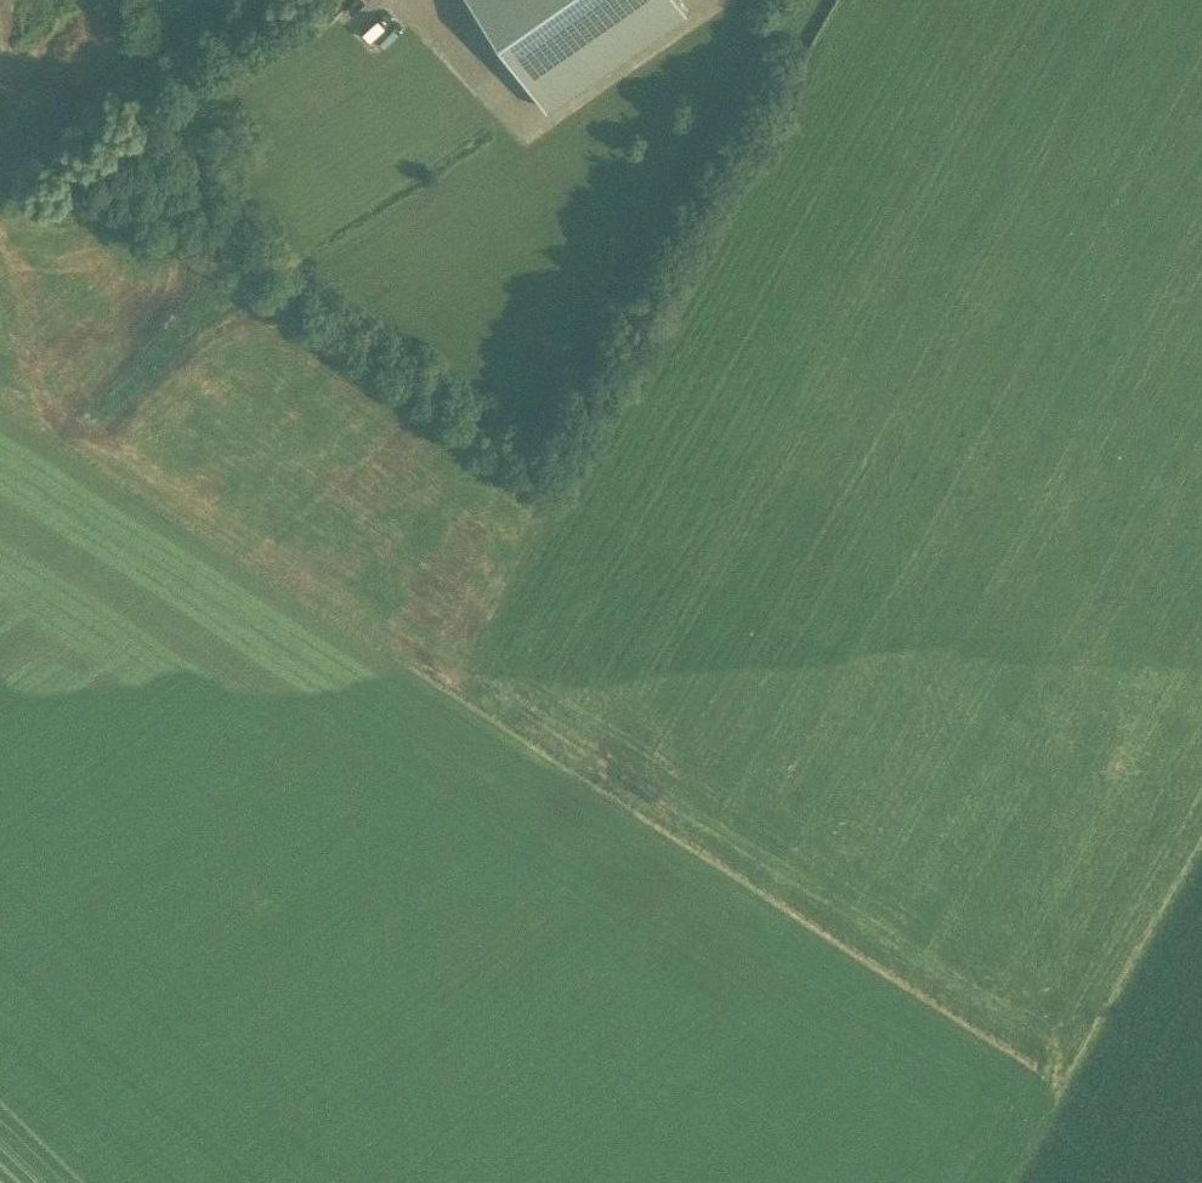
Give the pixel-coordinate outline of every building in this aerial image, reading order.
[(545,109),(687,11),(679,0),(470,0),(545,109)]
